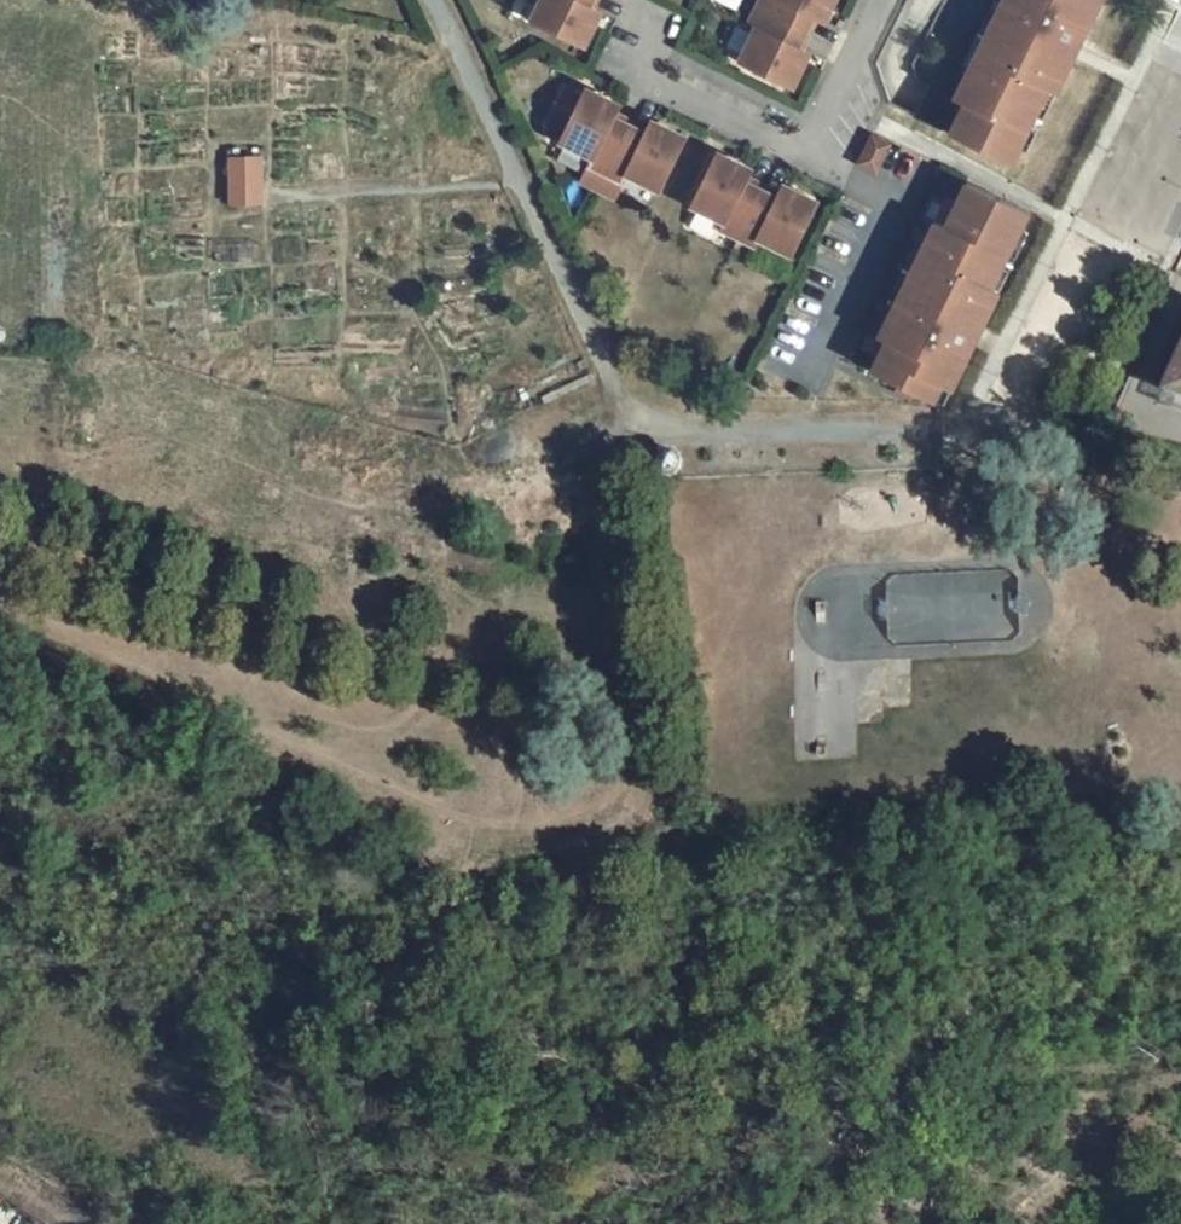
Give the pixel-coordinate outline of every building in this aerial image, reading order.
[(533,21),(584,46),(601,12),(589,6),(592,0),(543,0),(533,21)] [(806,32),(813,16),(825,22),(835,0),(762,0),(757,9),(806,32)] [(1005,8),(979,61),(976,59),(969,74),(961,90),(971,96),(964,109),(949,140),(1010,173),(1018,156),(1016,155),(1046,95),(1056,100),(1080,50),(1074,47),(1088,19),(1094,22),(1106,0),(1009,0),(1005,8)] [(979,61),(1005,8),(995,4),(962,70),(969,74),(976,59),(979,61)] [(741,62),(792,89),(809,54),(797,48),(806,32),(757,9),(749,26),(744,24),(737,26),(727,48),(729,55),(741,61),(741,62)] [(1080,50),(1094,22),(1088,19),(1074,47),(1080,50)] [(620,106),(587,89),(562,139),(595,154),(591,162),(608,169),(631,121),(616,114),(620,106)] [(964,109),(971,96),(961,90),(954,104),(964,109)] [(1026,160),(1056,100),(1046,95),(1016,155),(1018,156),(1026,160)] [(648,129),(631,121),(608,169),(625,179),(629,172),(662,189),(687,140),(652,122),(648,129)] [(888,147),(872,139),(859,166),(875,173),(888,147)] [(262,203),(262,153),(226,152),(226,203),(262,203)] [(752,171),(719,155),(694,206),(726,222),(722,230),(738,237),(761,191),(746,183),(752,171)] [(777,198),(761,191),(738,237),(755,246),(759,238),(792,254),(818,203),(783,186),(777,198)] [(1024,215),(966,186),(942,229),(932,224),(925,241),(919,254),(922,254),(896,307),(880,338),(886,341),(870,372),(930,402),(938,386),(948,391),(959,369),(953,366),(966,339),(973,342),(996,294),(987,290),(1016,233),(1018,234),(1027,217),(1024,215)] [(996,294),(1025,237),(1018,234),(1016,233),(987,290),(996,294)] [(925,241),(918,237),(886,302),(896,307),(922,254),(919,254),(925,241)] [(959,369),(973,342),(966,339),(953,366),(959,369)] [(1159,405),(1180,414),(1180,354),(1159,405)] [(938,386),(930,402),(942,403),(948,391),(938,386)] [(1007,570),(886,574),(888,636),(1009,632),(1007,570)]
